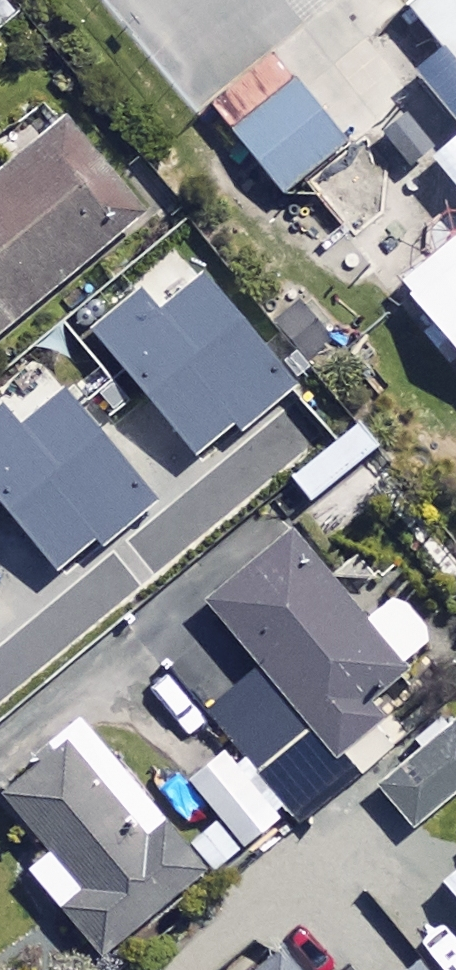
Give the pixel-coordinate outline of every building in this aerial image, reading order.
[(394,26),(455,100),(455,0),(425,0),(394,26)] [(209,112),(281,196),(343,143),(271,59),(209,112)] [(75,125),(0,187),(0,354),(2,357),(172,216),(107,137),(94,148),(75,125)] [(383,300),(455,386),(455,239),(383,300)] [(88,326),(198,456),(236,424),(244,434),(301,386),(207,274),(164,310),(140,283),(88,326)] [(57,570),(95,538),(103,548),(160,500),(65,388),(22,424),(0,398),(0,502),(57,570)] [(403,482),(365,431),(299,480),(337,531),(403,482)] [(368,624),(297,543),(216,613),(265,670),(212,716),(260,771),(313,725),(341,756),(409,697),(397,683),(441,644),(400,596),(368,624)] [(213,877),(93,731),(11,798),(59,857),(38,875),(109,962),(213,877)] [(383,792),(413,828),(455,794),(455,733),(383,792)] [(443,880),(455,895),(455,868),(443,880)] [(290,958),(274,969),(300,969),(290,958)]
